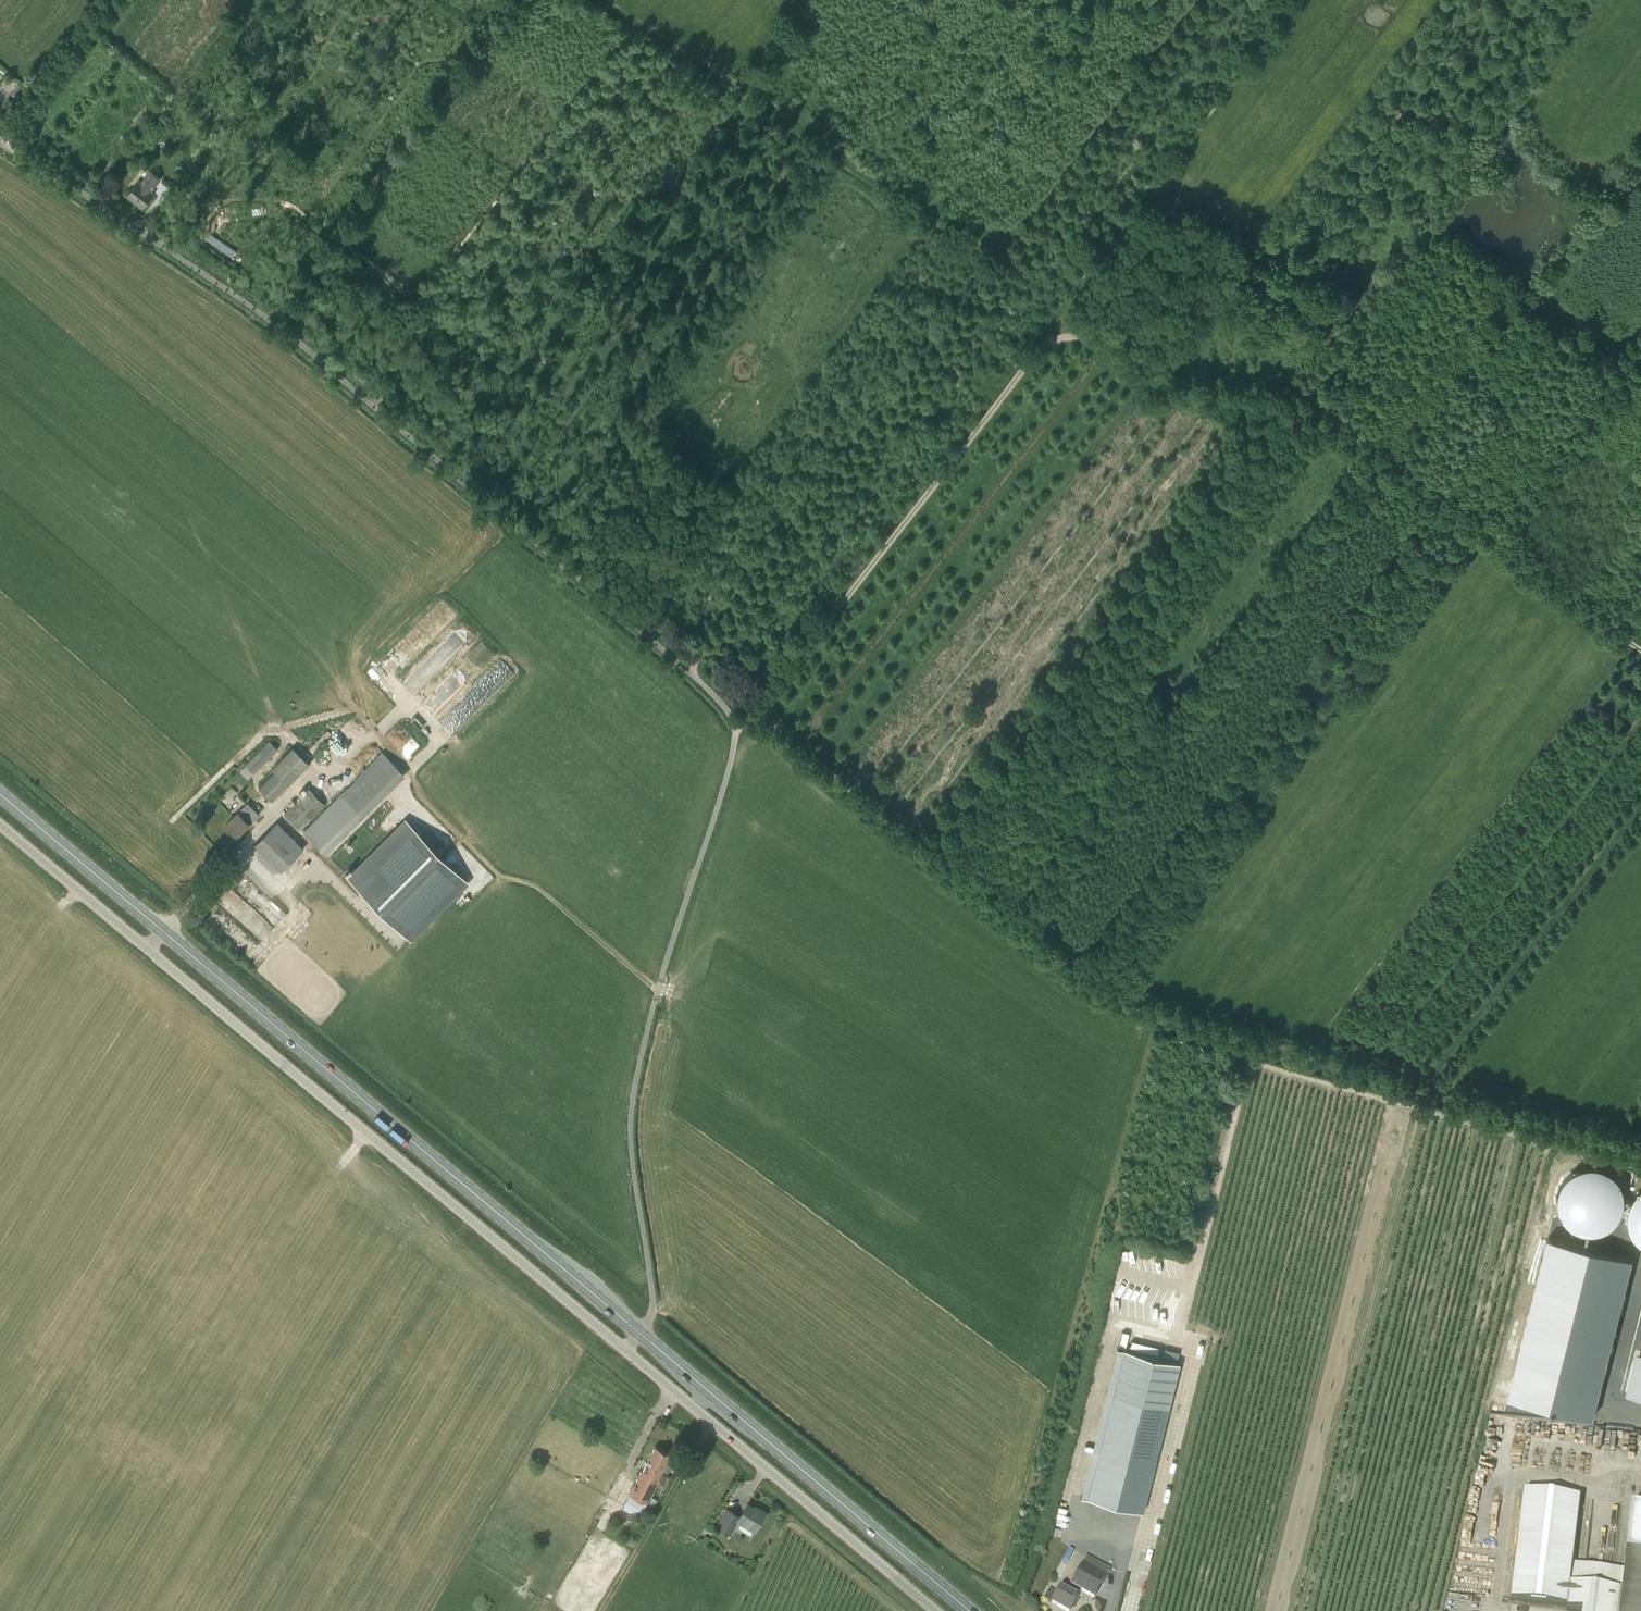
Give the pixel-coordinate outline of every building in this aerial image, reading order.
[(19,83),(12,92),(17,96),(24,87),(19,83)] [(13,102),(8,98),(3,105),(8,108),(13,102)] [(155,185),(161,179),(150,171),(141,183),(138,181),(127,195),(142,207),(154,193),(149,189),(153,183),(155,185)] [(413,711),(409,714),(419,724),(423,720),(413,711)] [(278,750),(270,741),(245,765),(254,774),(278,750)] [(272,768),(275,771),(259,788),(272,802),(310,764),(293,748),(272,768)] [(303,831),(325,855),(405,775),(382,752),(303,831)] [(309,788),(283,814),(299,830),(325,804),(309,788)] [(238,811),(225,823),(238,836),(250,823),(259,814),(247,802),(238,811)] [(406,820),(349,878),(409,938),(466,880),(406,820)] [(277,821),(254,843),(281,870),(304,848),(277,821)] [(1562,1194),(1562,1201),(1562,1207),(1564,1213),(1567,1218),(1571,1223),(1575,1227),(1581,1230),(1586,1232),(1592,1234),(1599,1234),(1605,1232),(1610,1230),(1615,1227),(1620,1223),(1624,1218),(1626,1212),(1628,1206),(1628,1200),(1628,1194),(1626,1188),(1623,1183),(1620,1178),(1615,1174),(1610,1170),(1604,1168),(1598,1167),(1592,1167),(1586,1168),(1580,1171),(1575,1174),(1570,1178),(1567,1183),(1564,1189),(1562,1194)] [(1547,1237),(1509,1396),(1596,1416),(1632,1257),(1547,1237)] [(1142,1347),(1135,1345),(1134,1351),(1156,1356),(1158,1347),(1142,1344),(1142,1347)] [(1124,1350),(1091,1486),(1088,1498),(1142,1512),(1179,1363),(1124,1350)] [(671,1466),(666,1463),(670,1454),(655,1446),(643,1470),(642,1469),(630,1492),(648,1501),(659,1479),(658,1479),(662,1470),(667,1473),(671,1466)] [(704,1464),(696,1458),(692,1464),(700,1469),(704,1464)] [(1633,1504),(1626,1569),(1573,1562),(1580,1498),(1525,1491),(1512,1601),(1567,1608),(1567,1610),(1578,1610),(1640,1610),(1640,1505),(1633,1504)] [(740,1516),(727,1509),(716,1526),(730,1535),(738,1521),(755,1531),(766,1512),(758,1508),(757,1509),(747,1504),(740,1516)] [(1162,1526),(1167,1509),(1159,1507),(1155,1525),(1162,1526)] [(1092,1511),(1090,1516),(1116,1523),(1117,1517),(1092,1511)] [(1475,1515),(1470,1520),(1479,1529),(1483,1525),(1475,1515)] [(1056,1537),(1063,1538),(1066,1522),(1059,1520),(1056,1537)] [(1488,1564),(1495,1558),(1475,1534),(1468,1540),(1488,1564)] [(1098,1540),(1096,1545),(1108,1550),(1110,1545),(1098,1540)] [(1081,1591),(1094,1598),(1109,1569),(1086,1557),(1071,1585),(1070,1584),(1066,1590),(1061,1587),(1052,1604),(1065,1610),(1069,1610),(1081,1591)]
